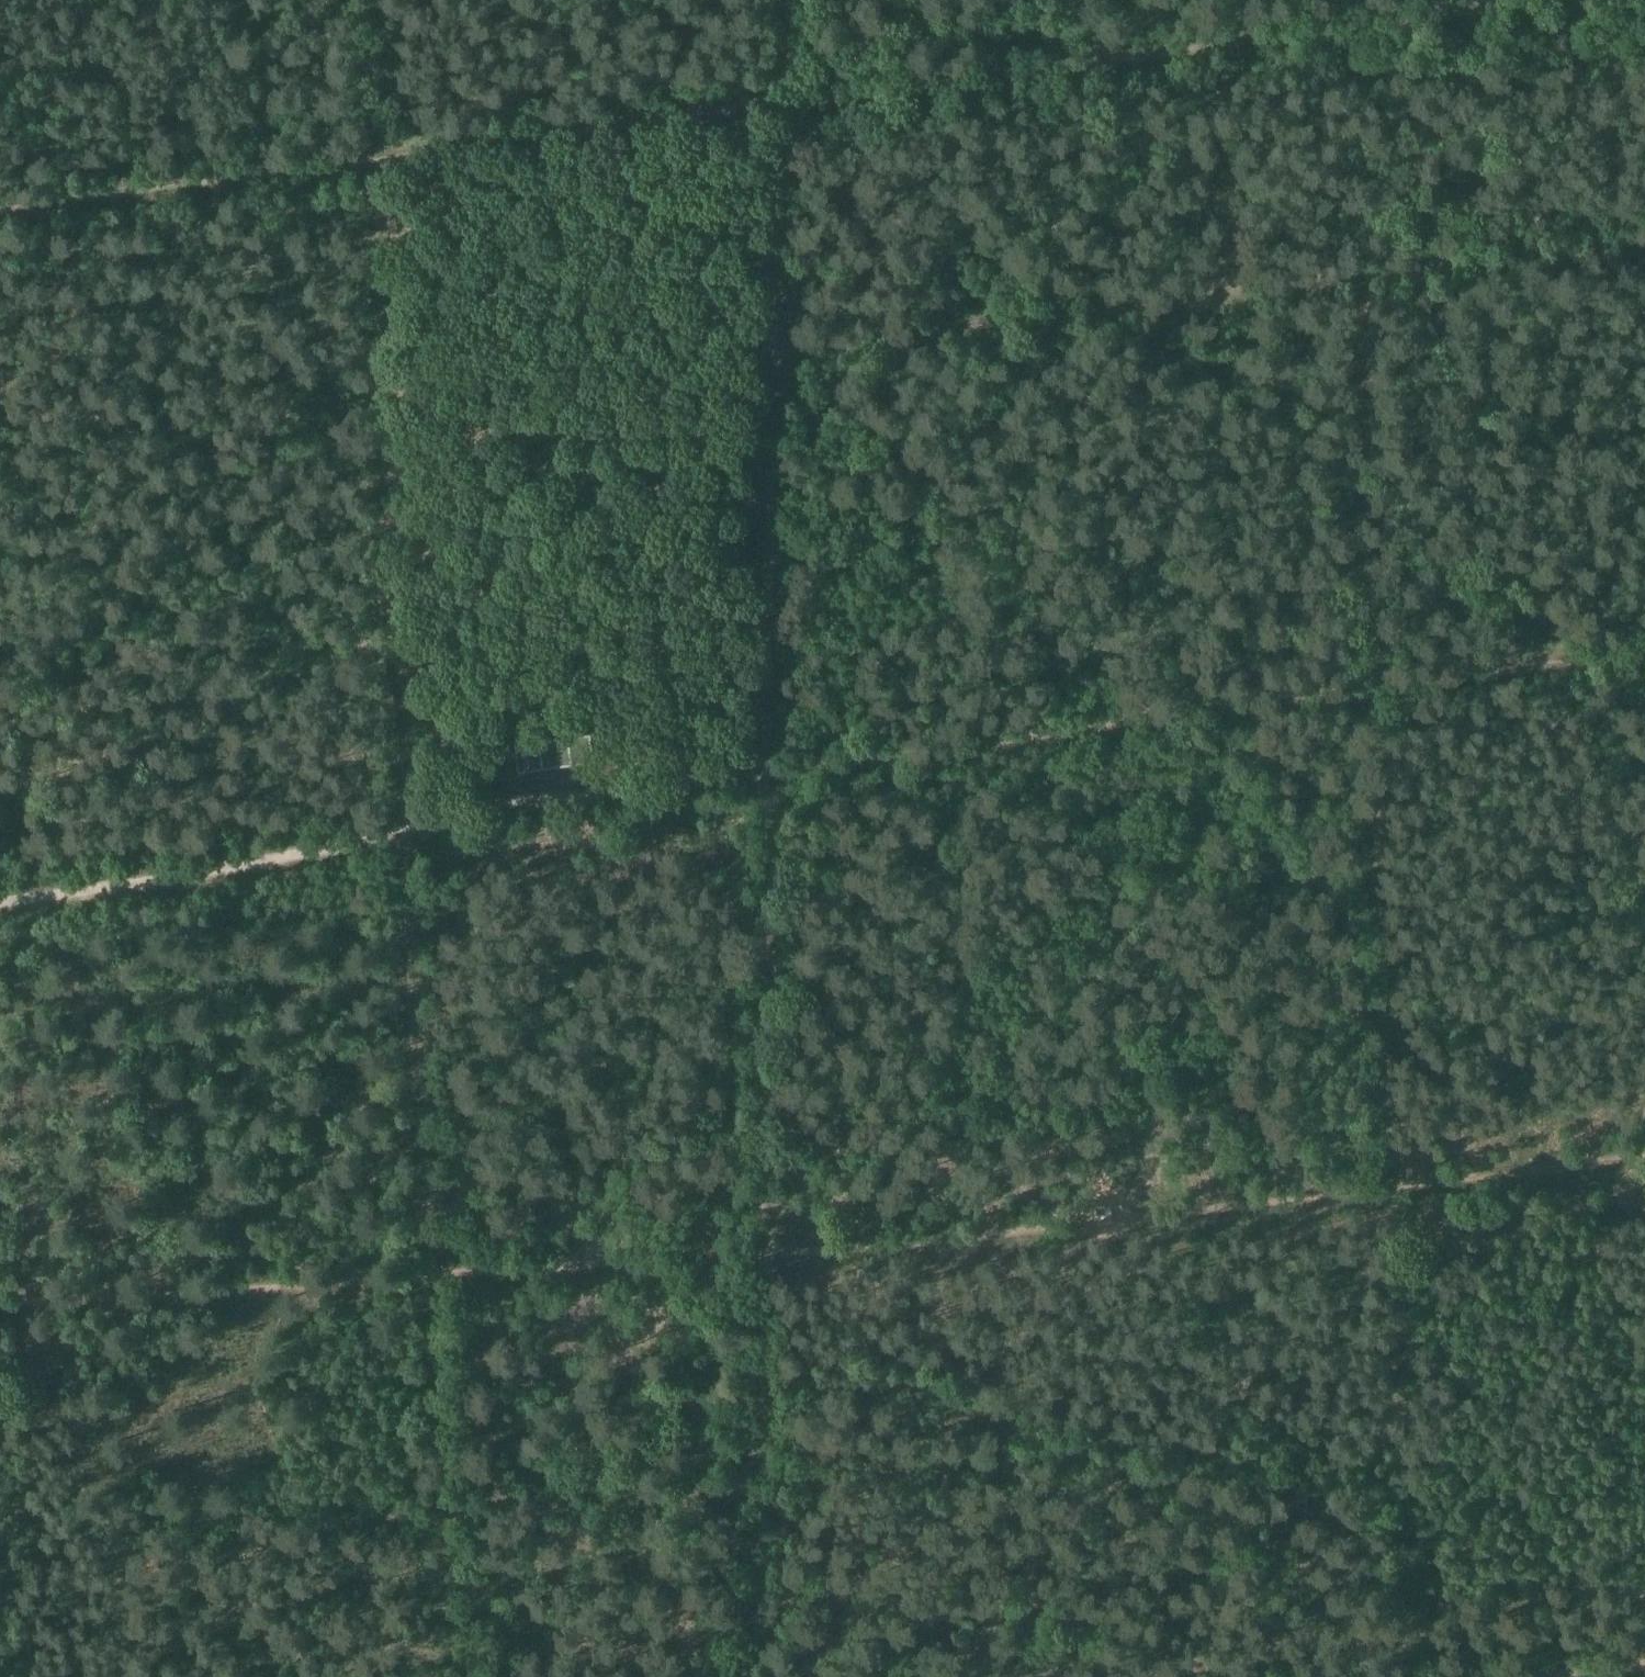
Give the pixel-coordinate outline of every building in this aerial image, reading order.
[(590,734),(566,737),(513,744),(517,771),(593,761),(590,734)]
